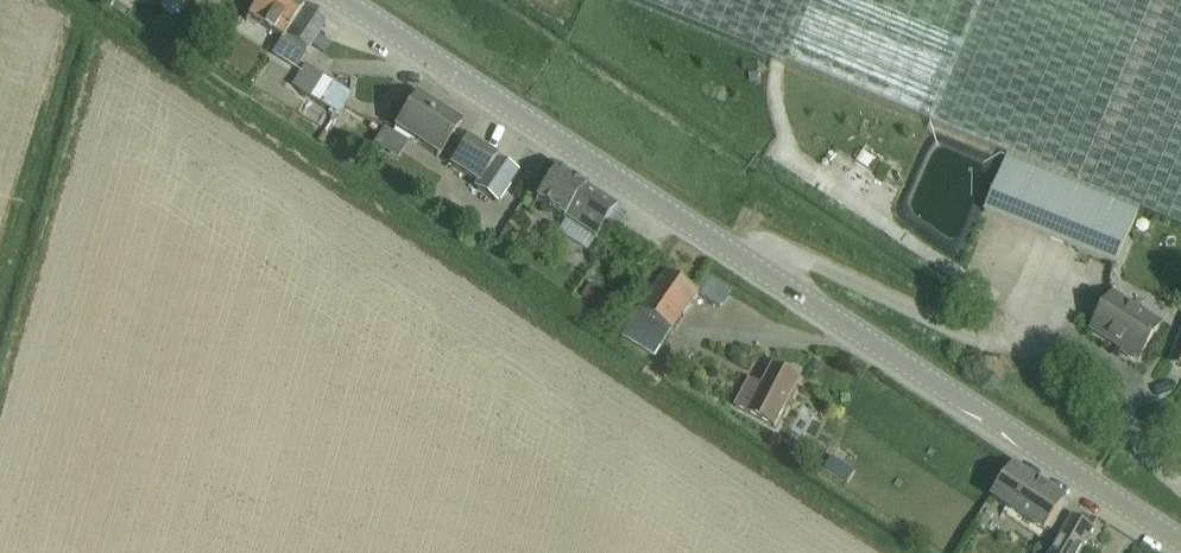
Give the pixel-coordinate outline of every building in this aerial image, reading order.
[(200,0),(177,0),(173,6),(191,16),(200,0)] [(326,18),(297,0),(256,0),(247,15),(281,37),(271,52),(295,67),(326,18)] [(930,122),(1008,154),(984,211),(1116,267),(1140,208),(1180,225),(1180,0),(631,0),(930,122)] [(337,114),(351,93),(304,64),(291,85),(337,114)] [(446,117),(436,110),(439,106),(417,92),(393,128),(437,156),(461,120),(449,113),(446,117)] [(386,139),(393,128),(385,123),(378,134),(386,139)] [(478,182),(496,154),(467,136),(449,164),(478,182)] [(478,182),(474,187),(496,201),(517,168),(496,154),(478,182)] [(596,238),(617,206),(556,167),(535,199),(596,238)] [(654,358),(698,290),(666,269),(622,338),(654,358)] [(719,305),(731,288),(710,274),(698,291),(719,305)] [(1138,360),(1161,324),(1113,293),(1090,329),(1138,360)] [(1169,363),(1180,367),(1180,334),(1169,363)] [(784,405),(798,378),(773,366),(761,388),(749,382),(751,379),(750,378),(735,406),(774,427),(785,406),(784,405)] [(1043,531),(1065,498),(1013,465),(992,498),(1043,531)] [(1092,528),(1072,516),(1052,552),(1079,552),(1092,528)]
